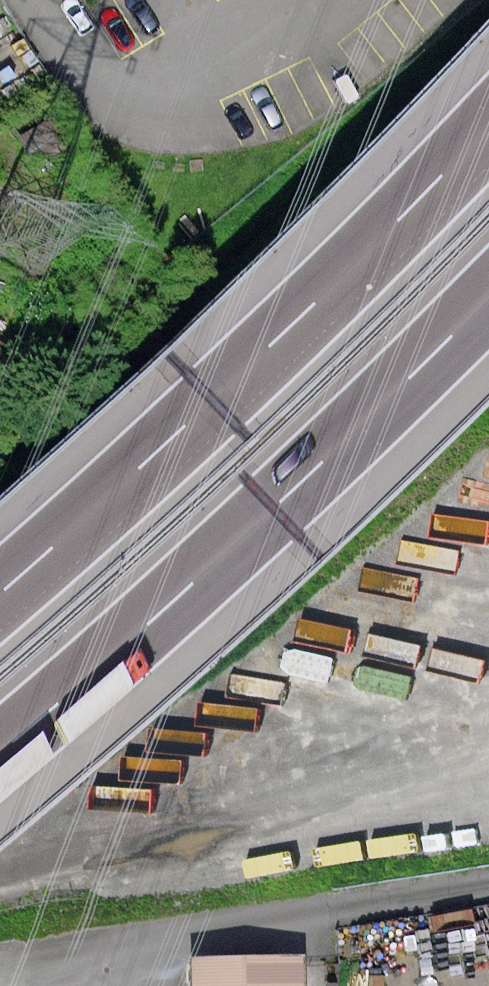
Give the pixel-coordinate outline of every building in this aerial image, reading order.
[(294,960),(205,963),(205,985),(295,985),(294,960)]
